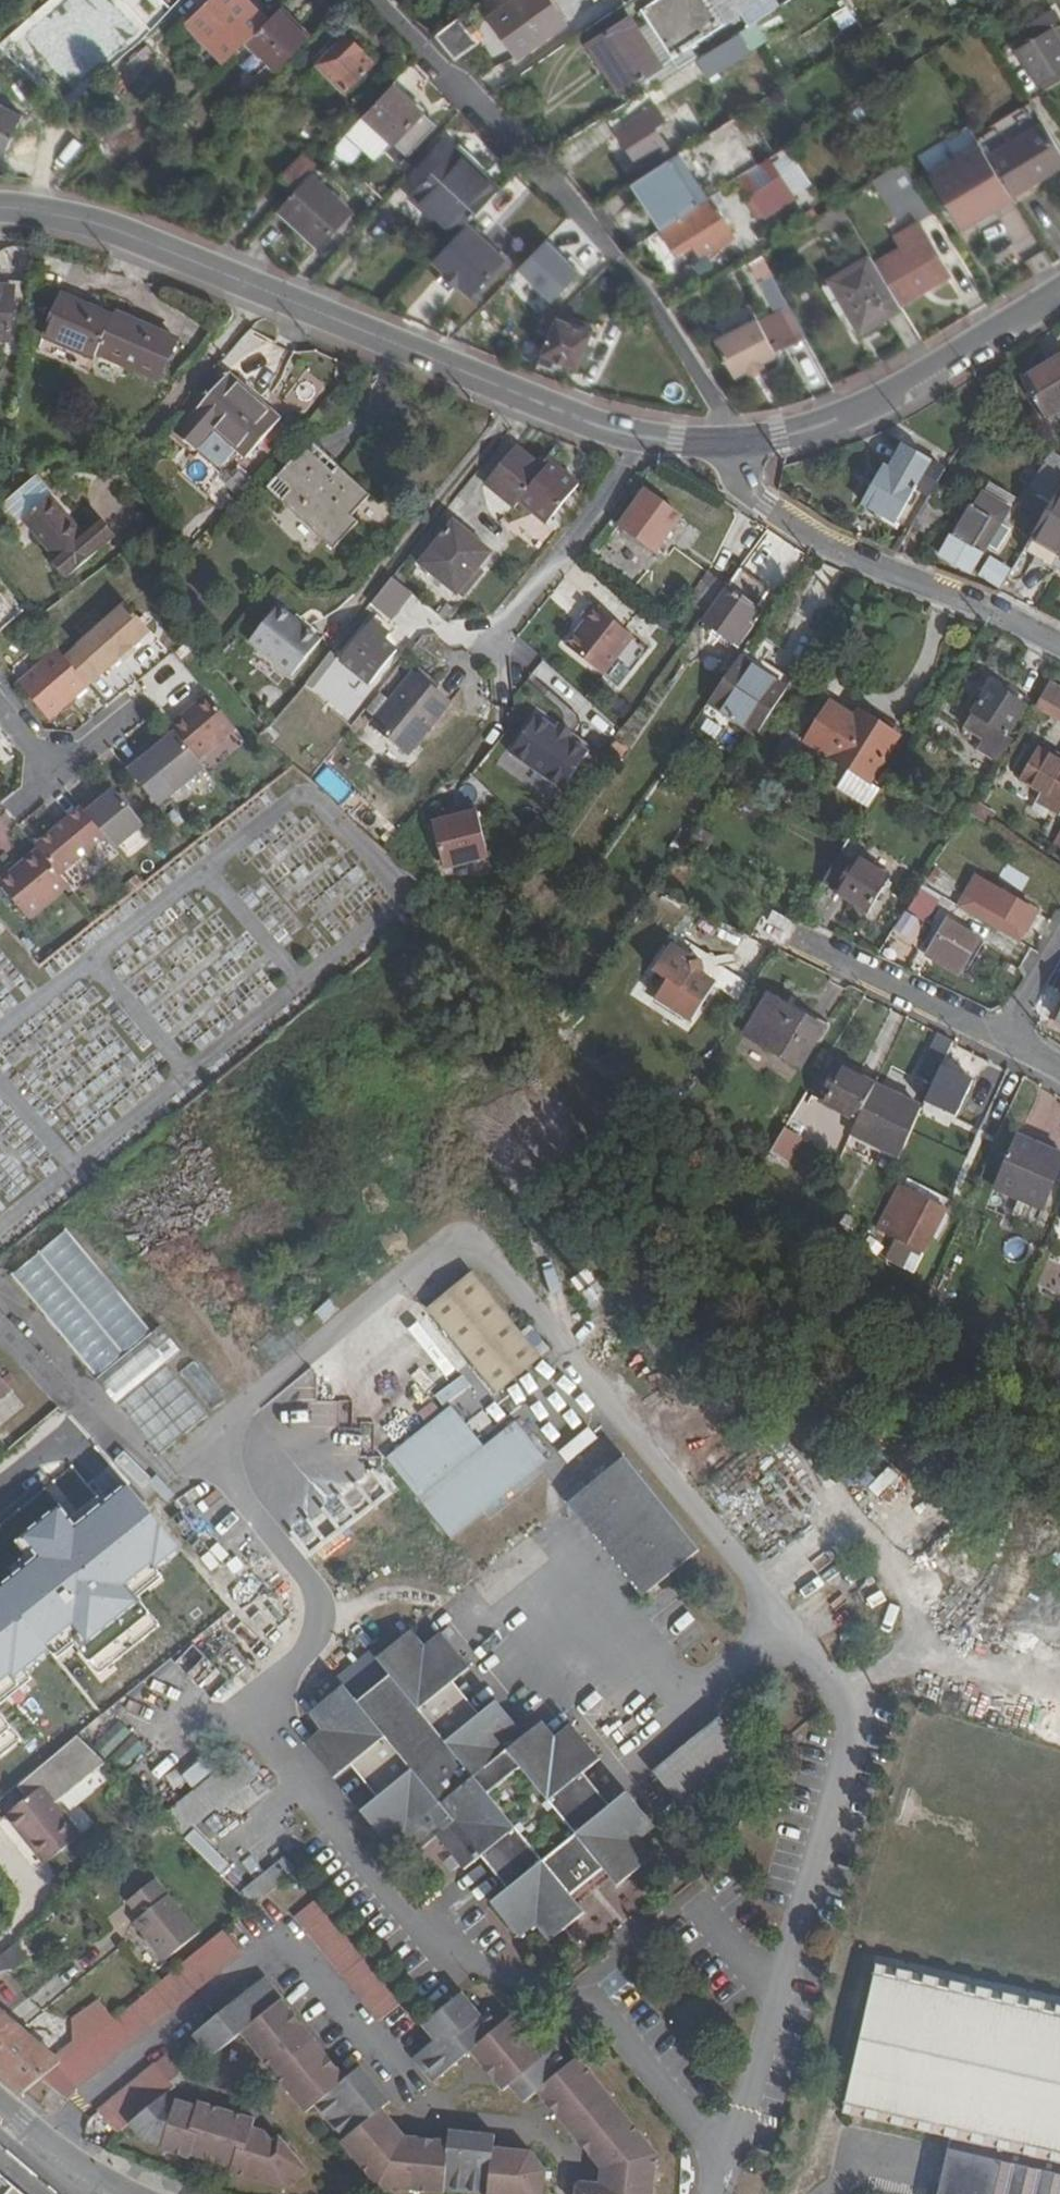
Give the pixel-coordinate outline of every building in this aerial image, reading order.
[(269,17),(250,0),(207,0),(188,19),(227,59),(250,36),(269,17)] [(521,51),(565,20),(551,0),(508,0),(493,12),(521,51)] [(570,16),(559,0),(551,0),(565,20),(570,16)] [(746,5),(743,0),(650,0),(644,4),(678,51),(746,5)] [(250,36),(281,67),(312,35),(281,5),(269,17),(250,36)] [(466,12),(443,29),(463,55),(490,35),(480,21),(475,24),(466,12)] [(663,60),(631,12),(592,39),(622,88),(663,60)] [(1025,31),(1033,43),(1024,49),(1044,84),(1059,75),(1059,12),(1025,31)] [(745,44),(736,31),(705,52),(712,65),(745,44)] [(352,94),(381,64),(354,37),(325,66),(352,94)] [(662,80),(611,113),(640,161),(668,144),(655,122),(664,114),(655,101),(670,92),(662,80)] [(425,111),(395,82),(366,113),(370,116),(393,136),(398,141),(425,111)] [(6,152),(27,113),(0,97),(0,149),(6,152)] [(393,136),(370,116),(354,134),(375,156),(393,136)] [(1014,193),(1059,166),(1059,146),(1046,122),(991,154),(1014,193)] [(929,171),(934,178),(986,146),(982,139),(929,171)] [(462,229),(502,187),(485,170),(488,167),(461,141),(416,189),(424,197),(445,177),(462,196),(444,215),(461,230),(462,229)] [(668,144),(640,161),(642,164),(669,146),(668,144)] [(996,204),(1014,193),(991,154),(986,146),(934,178),(962,225),(983,212),(980,207),(994,199),(996,204)] [(287,168),(302,183),(313,171),(320,163),(305,149),(287,168)] [(699,191),(676,155),(630,185),(659,230),(671,222),(686,213),(715,194),(709,184),(699,191)] [(930,202),(906,163),(874,183),(899,221),(930,202)] [(804,191),(791,170),(761,190),(773,211),(804,191)] [(302,183),(281,206),(322,243),(353,209),(313,171),(302,183)] [(424,197),(444,215),(462,196),(445,177),(424,197)] [(411,194),(456,235),(461,230),(444,215),(424,197),(416,189),(411,194)] [(671,222),(659,230),(673,254),(701,235),(712,252),(744,231),(720,193),(687,215),(686,213),(671,222)] [(564,222),(575,234),(585,222),(575,210),(564,222)] [(908,249),(879,268),(904,307),(955,275),(932,236),(935,234),(927,223),(902,238),(908,249)] [(443,250),(492,298),(526,263),(508,246),(494,261),(462,229),(461,230),(456,235),(443,250)] [(762,255),(749,262),(758,278),(771,271),(762,255)] [(891,318),(905,309),(904,307),(879,268),(873,258),(834,282),(864,330),(890,315),(891,318)] [(780,274),(764,281),(775,309),(791,302),(780,274)] [(864,330),(834,282),(827,286),(862,340),(893,320),(891,318),(890,315),(864,330)] [(12,345),(18,293),(0,290),(0,344),(12,345)] [(50,338),(99,357),(101,354),(115,317),(67,298),(50,338)] [(181,334),(118,311),(115,317),(101,354),(116,360),(165,378),(181,334)] [(596,325),(561,313),(549,347),(584,360),(596,325)] [(768,361),(781,352),(762,319),(719,342),(739,376),(755,367),(758,372),(771,366),(768,361)] [(1030,376),(1053,416),(1059,412),(1059,360),(1030,376)] [(215,433),(247,461),(281,426),(230,380),(179,439),(195,454),(215,433)] [(943,482),(953,465),(912,441),(897,466),(893,465),(875,499),(904,517),(906,515),(919,523),(921,521),(943,482)] [(339,480),(346,472),(318,446),(311,453),(339,480)] [(523,507),(553,466),(545,461),(541,466),(519,450),(490,489),(518,513),(523,507)] [(1039,488),(1059,501),(1059,452),(1039,488)] [(375,498),(346,472),(339,480),(311,453),(285,481),(299,496),(288,506),(337,553),(363,527),(356,520),(375,498)] [(556,464),(553,466),(523,507),(551,529),(584,486),(556,464)] [(274,494),(288,506),(299,496),(285,481),(274,494)] [(1052,516),(1059,501),(1039,488),(1031,504),(1052,516)] [(992,551),(1018,507),(991,491),(983,504),(978,502),(947,552),(978,571),(990,550),(992,551)] [(629,525),(664,551),(688,517),(654,492),(629,525)] [(28,522),(60,560),(87,538),(54,500),(28,522)] [(1033,547),(1044,553),(1043,556),(1059,565),(1059,563),(1059,501),(1052,516),(1042,532),(1033,547)] [(426,566),(463,595),(469,589),(495,554),(458,525),(426,566)] [(754,566),(739,586),(768,606),(782,587),(754,566)] [(718,570),(697,597),(716,610),(735,583),(718,570)] [(398,576),(375,603),(395,621),(419,595),(398,576)] [(768,606),(739,586),(715,619),(747,643),(763,622),(759,618),(768,606)] [(259,638),(301,672),(333,636),(290,601),(259,638)] [(135,604),(68,657),(90,684),(106,671),(108,674),(158,634),(135,604)] [(451,627),(460,615),(452,609),(442,620),(451,627)] [(642,642),(599,609),(589,623),(593,626),(574,651),(612,681),(642,642)] [(382,621),(396,633),(399,628),(385,617),(382,621)] [(411,646),(396,633),(382,621),(355,656),(385,680),(411,646)] [(752,648),(746,658),(777,677),(795,690),(801,681),(752,648)] [(68,657),(63,650),(24,682),(54,716),(92,685),(90,684),(68,657)] [(746,658),(710,708),(761,741),(795,690),(777,677),(746,658)] [(434,663),(429,670),(451,687),(455,681),(434,663)] [(389,721),(423,750),(465,698),(451,687),(429,670),(389,721)] [(992,740),(1011,754),(1021,737),(1016,734),(1033,704),(1000,682),(971,726),(992,740)] [(1053,688),(1040,709),(1059,721),(1059,692),(1053,688)] [(179,733),(202,760),(240,730),(213,695),(174,727),(179,733)] [(808,745),(873,788),(902,741),(862,715),(857,721),(833,706),(808,745)] [(537,714),(500,763),(552,801),(588,752),(537,714)] [(177,792),(208,767),(202,760),(179,733),(168,743),(162,748),(156,743),(143,754),(177,792)] [(163,738),(156,743),(162,748),(168,743),(163,738)] [(988,748),(1006,761),(1011,754),(992,740),(988,748)] [(1046,794),(1059,803),(1059,765),(1042,754),(1026,782),(1046,794)] [(108,837),(116,847),(143,824),(114,789),(103,798),(99,801),(94,794),(81,805),(108,837)] [(99,801),(103,798),(98,791),(94,794),(99,801)] [(1046,794),(1040,804),(1059,816),(1059,803),(1046,794)] [(108,837),(81,805),(36,842),(38,846),(62,874),(108,837)] [(977,809),(971,819),(991,831),(997,821),(977,809)] [(477,811),(433,822),(444,870),(489,859),(477,811)] [(69,883),(62,874),(38,846),(0,878),(0,881),(18,904),(28,916),(69,883)] [(846,853),(824,886),(870,917),(889,884),(860,865),(864,859),(849,849),(846,853)] [(860,865),(889,884),(892,878),(864,859),(860,865)] [(932,884),(956,898),(962,889),(938,874),(932,884)] [(987,910),(981,921),(1021,945),(1038,917),(982,883),(970,901),(987,910)] [(941,898),(927,891),(912,914),(926,923),(941,898)] [(954,925),(978,939),(986,926),(961,912),(954,925)] [(952,928),(935,956),(958,971),(977,942),(952,928)] [(958,971),(935,956),(932,960),(957,975),(966,980),(985,947),(977,942),(958,971)] [(658,1002),(694,1026),(716,990),(700,979),(715,977),(714,964),(697,964),(697,959),(691,960),(672,948),(655,976),(669,984),(658,1002)] [(742,1041),(798,1073),(823,1031),(768,1001),(742,1041)] [(956,1039),(939,1030),(918,1073),(936,1082),(945,1063),(956,1039)] [(936,1082),(928,1100),(958,1114),(976,1077),(945,1063),(936,1082)] [(821,1103),(856,1120),(873,1086),(839,1069),(821,1103)] [(859,1122),(906,1146),(922,1112),(877,1089),(875,1088),(860,1119),(859,1122)] [(800,1137),(835,1152),(850,1118),(815,1103),(800,1137)] [(1052,1196),(1059,1177),(1059,1159),(1019,1139),(1003,1175),(1052,1196)] [(763,1167),(768,1171),(781,1153),(775,1149),(768,1162),(763,1167)] [(881,1230),(910,1244),(913,1236),(930,1243),(946,1206),(903,1187),(891,1211),(889,1211),(881,1230)] [(851,1228),(857,1218),(848,1212),(841,1221),(851,1228)] [(913,1236),(910,1244),(926,1251),(930,1243),(913,1236)] [(546,1354),(476,1269),(435,1302),(505,1387),(546,1354)] [(183,1350),(164,1327),(100,1380),(120,1404),(120,1403),(168,1363),(183,1350)] [(182,1371),(214,1409),(227,1398),(196,1360),(182,1371)] [(211,1414),(168,1363),(120,1403),(163,1454),(211,1414)] [(16,1391),(0,1371),(0,1405),(16,1391)] [(451,1538),(551,1462),(520,1422),(485,1448),(453,1406),(387,1457),(451,1538)] [(573,1500),(648,1593),(704,1547),(630,1454),(573,1500)] [(885,1467),(866,1487),(876,1497),(896,1477),(885,1467)] [(800,1523),(770,1471),(740,1488),(732,1473),(708,1487),(747,1553),(800,1523)] [(126,1480),(75,1519),(59,1499),(12,1536),(28,1556),(0,1578),(0,1688),(51,1649),(46,1642),(72,1622),(83,1635),(130,1599),(118,1583),(149,1559),(154,1564),(177,1546),(126,1480)] [(588,1911),(582,1902),(575,1894),(607,1868),(614,1875),(623,1884),(655,1856),(643,1839),(659,1825),(631,1790),(615,1803),(587,1769),(603,1755),(574,1720),(558,1733),(544,1717),(526,1732),(497,1697),(481,1710),(454,1678),(471,1662),(445,1631),(428,1644),(414,1628),(379,1656),(392,1673),(360,1698),(346,1682),(312,1710),(324,1727),(306,1741),(334,1774),(351,1761),(379,1795),(362,1810),(390,1843),(407,1829),(423,1846),(439,1834),(467,1867),(484,1853),(511,1887),(494,1901),(522,1937),(539,1923),(553,1938),(588,1911)] [(195,1679),(216,1656),(199,1640),(177,1664),(195,1679)] [(93,1743),(104,1754),(130,1728),(119,1717),(93,1743)] [(754,1767),(721,1727),(655,1781),(688,1821),(754,1767)] [(107,1757),(118,1768),(144,1742),(133,1731),(107,1757)] [(90,1780),(109,1763),(81,1735),(18,1787),(31,1802),(9,1818),(39,1856),(44,1851),(54,1862),(84,1837),(59,1804),(90,1780)] [(162,1816),(168,1822),(244,1758),(233,1747),(162,1816)] [(168,1822),(182,1836),(252,1767),(244,1758),(168,1822)] [(47,1866),(54,1862),(44,1851),(39,1856),(47,1866)] [(251,1906),(301,1866),(289,1852),(239,1894),(251,1906)] [(575,1894),(582,1902),(614,1875),(607,1868),(575,1894)] [(139,1922),(169,1961),(204,1932),(160,1878),(131,1900),(145,1916),(139,1922)] [(410,1997),(324,1893),(301,1913),(387,2016),(410,1997)] [(65,2060),(46,2075),(71,2095),(73,2087),(243,1952),(224,1929),(156,1985),(65,2060)] [(19,1944),(0,1960),(0,1970),(16,1967),(30,1956),(19,1944)] [(889,1963),(854,2109),(959,2134),(944,2193),(1059,2193),(1059,2003),(889,1963)] [(196,2033),(214,2054),(243,2033),(271,2066),(306,2109),(313,2104),(342,2140),(339,2143),(375,2189),(434,2193),(450,2193),(451,2191),(481,2193),(549,2193),(552,2168),(538,2150),(498,2146),(498,2133),(451,2130),(449,2140),(410,2136),(385,2106),(393,2099),(364,2064),(349,2073),(285,2000),(287,1999),(268,1976),(196,2033)] [(471,1983),(427,2017),(442,2037),(421,2055),(441,2077),(480,2048),(511,2086),(518,2080),(532,2096),(546,2087),(611,2164),(610,2180),(592,2179),(586,2183),(586,2193),(665,2193),(668,2152),(588,2054),(578,2060),(565,2045),(553,2053),(521,2015),(512,2021),(492,1997),(486,2001),(471,1983)] [(11,2014),(0,2005),(0,2022),(11,2014)] [(0,2022),(0,2050),(27,2028),(11,2014),(0,2022)] [(0,2050),(0,2068),(27,2091),(46,2075),(65,2060),(27,2028),(0,2050)] [(171,2057),(162,2063),(176,2082),(185,2075),(171,2057)] [(162,2063),(161,2062),(101,2110),(113,2128),(121,2130),(135,2119),(147,2132),(165,2139),(164,2145),(191,2156),(193,2152),(230,2167),(230,2169),(285,2191),(308,2172),(278,2137),(273,2140),(268,2133),(251,2126),(254,2119),(198,2098),(193,2106),(176,2096),(173,2091),(179,2086),(176,2082),(162,2063)] [(0,2171),(0,2193),(28,2193),(0,2171)]
